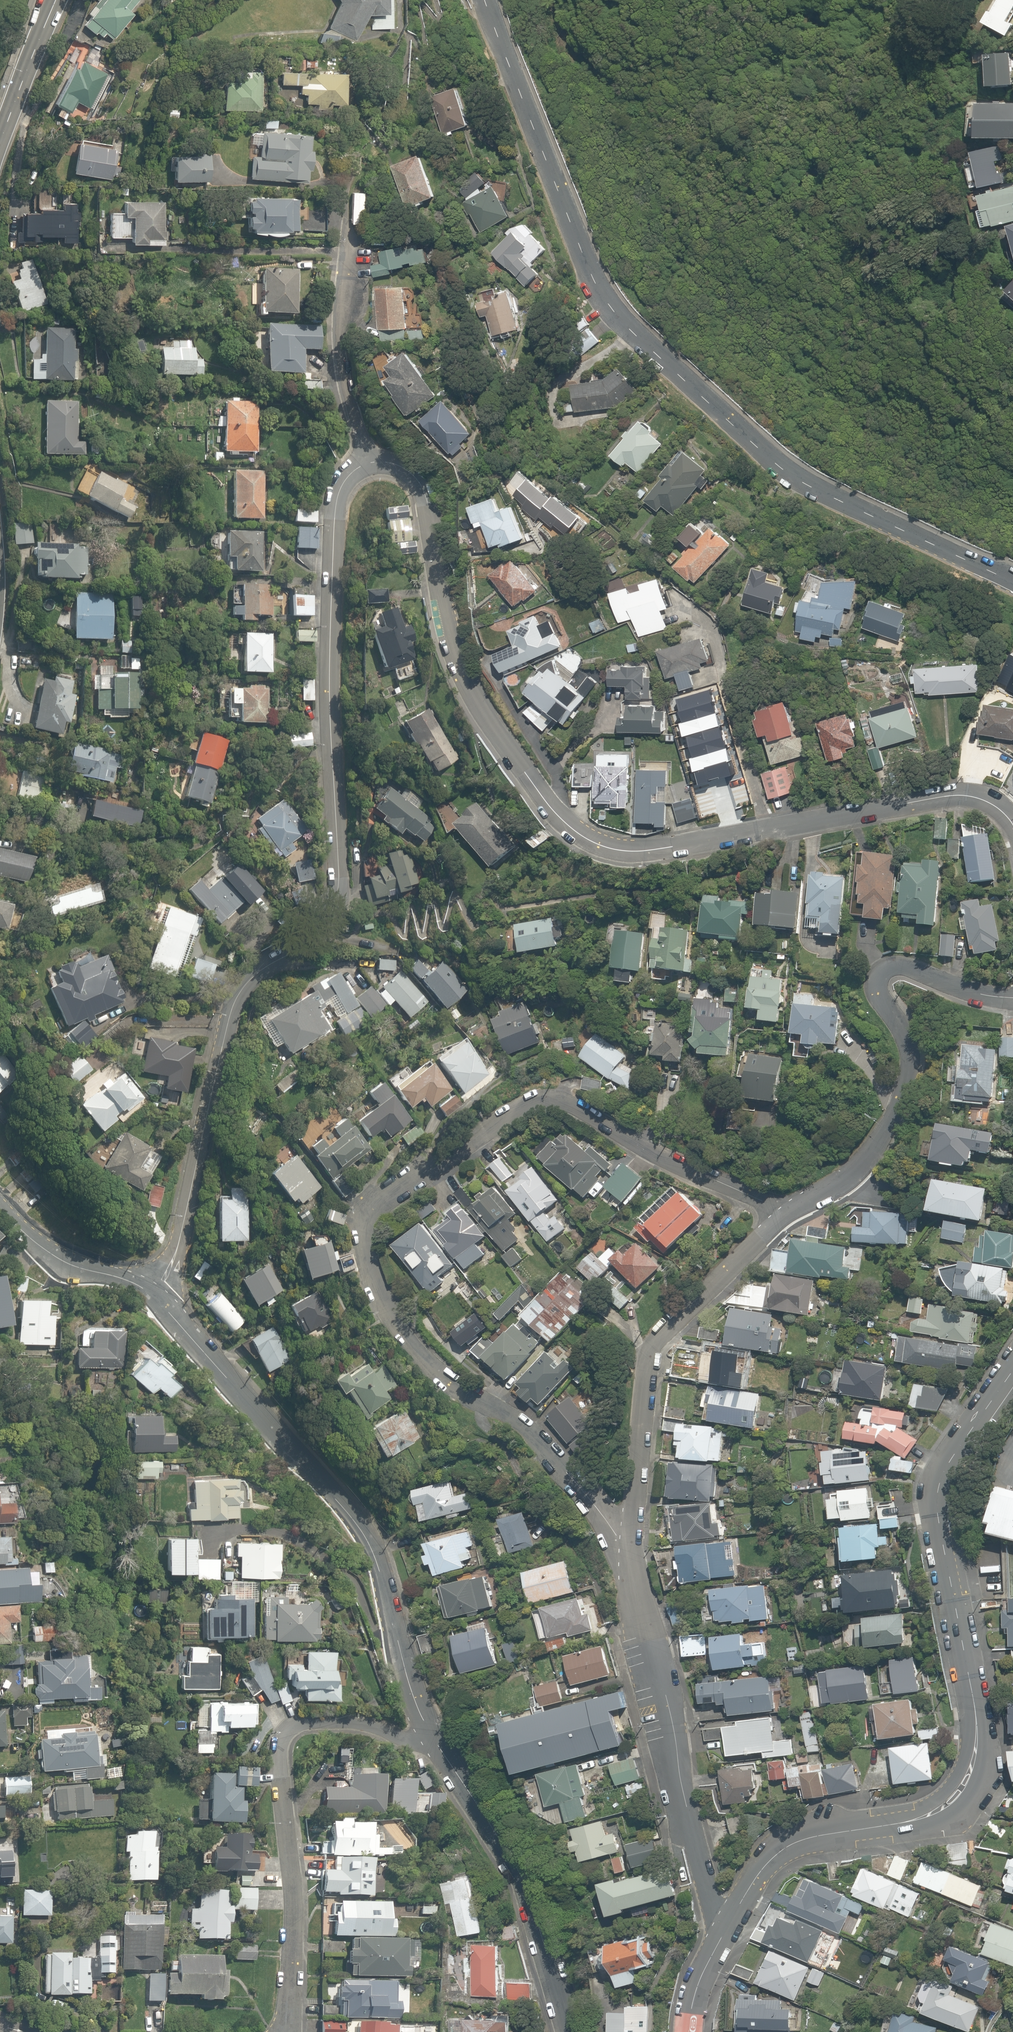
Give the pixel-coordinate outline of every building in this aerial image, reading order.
[(123,0),(94,0),(77,21),(93,34),(95,32),(101,37),(104,33),(112,40),(132,15),(119,5),(123,0)] [(367,14),(370,14),(370,30),(393,30),(392,0),(337,0),(340,4),(319,47),(347,57),(367,14)] [(982,19),(1006,34),(1012,24),(1006,19),(1012,8),(1012,0),(997,0),(991,10),(989,9),(982,19)] [(1012,52),(986,52),(986,84),(1012,84),(1012,68),(1012,52)] [(63,80),(59,79),(48,100),(70,111),(75,102),(89,109),(107,74),(79,59),(75,67),(71,65),(63,80)] [(261,70),(232,70),(232,81),(221,81),(220,109),(261,110),(261,70)] [(280,70),(279,84),(299,85),(299,93),(304,93),(304,115),(341,116),(342,71),(280,70)] [(468,127),(458,86),(430,93),(440,134),(468,127)] [(1000,99),(990,98),(990,103),(972,102),(971,113),(960,112),(960,124),(965,124),(965,135),(1012,137),(1012,104),(1000,103),(1000,99)] [(261,118),(261,127),(279,128),(280,119),(261,118)] [(312,134),(259,131),(258,156),(248,155),(247,178),(309,182),(312,134)] [(117,149),(73,140),(66,171),(111,180),(117,149)] [(966,167),(970,189),(1000,182),(995,162),(1003,160),(999,143),(970,149),(973,165),(966,167)] [(199,151),(199,154),(170,152),(168,178),(208,181),(210,155),(210,152),(199,151)] [(435,198),(416,151),(387,163),(407,210),(435,198)] [(511,215),(491,185),(462,204),(481,234),(495,225),(511,215)] [(967,196),(970,209),(979,207),(984,228),(1007,222),(1012,221),(1012,185),(967,196)] [(362,225),(362,190),(349,190),(349,225),(362,225)] [(244,213),(244,228),(250,228),(249,233),(284,234),(285,229),(298,230),(300,198),(250,196),(249,214),(244,213)] [(128,236),(128,242),(165,244),(167,201),(120,198),(119,210),(108,210),(107,235),(128,236)] [(73,242),(73,212),(74,201),(65,201),(65,209),(40,209),(40,211),(22,210),(21,234),(29,234),(29,240),(38,241),(38,234),(59,235),(59,241),(73,242)] [(508,241),(495,255),(527,284),(539,270),(532,263),(546,248),(517,220),(502,236),(508,241)] [(1002,240),(1011,238),(1012,247),(1012,221),(1007,222),(1008,228),(999,231),(1002,240)] [(371,234),(371,244),(387,245),(388,235),(371,234)] [(426,241),(379,251),(382,263),(372,265),(374,275),(391,272),(391,267),(430,259),(426,241)] [(31,259),(19,263),(20,267),(15,268),(19,278),(8,282),(18,313),(46,304),(31,259)] [(262,315),(262,313),(294,314),(297,269),(259,268),(258,301),(255,301),(254,315),(262,315)] [(393,279),(375,280),(379,331),(407,329),(404,285),(393,285),(393,279)] [(495,290),(495,286),(480,289),(482,299),(476,301),(480,318),(488,316),(493,335),(520,329),(510,286),(495,290)] [(302,349),(320,350),(322,330),(302,328),(302,322),(278,320),(277,324),(264,323),(263,331),(255,330),(252,370),(300,374),(302,349)] [(73,326),(43,327),(44,357),(30,357),(31,380),(75,379),(73,326)] [(194,358),(194,340),(159,339),(157,376),(203,378),(203,358),(194,358)] [(384,382),(406,414),(416,407),(420,413),(432,405),(428,399),(435,394),(405,350),(385,364),(393,375),(384,382)] [(590,374),(591,383),(573,385),(574,398),(566,399),(568,412),(607,409),(619,405),(634,385),(630,382),(634,378),(619,366),(607,382),(603,382),(603,373),(590,374)] [(76,437),(78,401),(44,399),(42,455),(82,457),(83,437),(76,437)] [(223,461),(223,452),(256,452),(256,401),(215,400),(215,424),(222,424),(222,431),(215,431),(215,438),(212,438),(211,460),(223,461)] [(421,418),(451,454),(464,443),(461,440),(474,428),(459,410),(453,414),(442,400),(421,418)] [(661,433),(638,416),(609,456),(622,466),(626,461),(640,472),(661,443),(656,439),(661,433)] [(662,479),(645,502),(658,512),(666,502),(673,508),(676,504),(681,508),(701,481),(696,477),(704,466),(684,451),(673,464),(670,462),(659,476),(662,479)] [(262,468),(229,468),(229,518),(261,519),(262,468)] [(126,486),(98,469),(82,494),(127,521),(135,509),(118,499),(126,486)] [(490,549),(523,537),(511,503),(499,507),(495,496),(467,506),(475,528),(482,525),(490,549)] [(293,510),(292,521),(316,523),(316,512),(293,510)] [(411,518),(388,519),(389,556),(412,556),(411,518)] [(707,523),(671,565),(689,580),(691,578),(697,583),(730,544),(707,523)] [(34,543),(34,526),(11,525),(11,544),(29,544),(29,558),(35,558),(35,577),(86,578),(87,543),(34,543)] [(317,525),(295,526),(295,549),(318,548),(317,525)] [(262,572),(263,532),(224,532),(224,571),(262,572)] [(519,567),(510,557),(488,574),(513,607),(544,583),(527,561),(519,567)] [(778,584),(781,573),(755,565),(743,605),(769,612),(775,593),(783,596),(786,587),(778,584)] [(641,580),(643,587),(630,592),(628,584),(608,591),(619,624),(633,619),(639,637),(669,627),(663,609),(670,607),(659,574),(641,580)] [(857,582),(824,574),(818,602),(802,598),(796,625),(802,626),(800,637),(815,641),(817,635),(821,636),(822,632),(834,635),(836,628),(840,629),(845,607),(851,608),(857,582)] [(271,579),(237,579),(237,589),(229,589),(229,604),(236,604),(236,620),(271,620),(271,579)] [(387,590),(366,589),(366,603),(386,604),(387,590)] [(311,594),(289,593),(288,616),(310,617),(311,594)] [(109,596),(71,595),(71,639),(109,639),(109,596)] [(907,613),(872,599),(860,627),(895,641),(907,613)] [(396,606),(377,611),(382,629),(371,632),(381,670),(390,667),(392,667),(409,662),(413,661),(408,642),(415,640),(411,624),(402,626),(396,606)] [(564,646),(557,631),(544,637),(534,616),(507,628),(514,643),(494,652),(503,673),(564,646)] [(270,630),(240,629),(240,639),(232,639),(231,679),(270,679),(270,630)] [(315,630),(294,630),(294,642),(315,643),(315,630)] [(659,648),(665,677),(674,675),(677,691),(694,687),(691,671),(702,668),(701,662),(710,660),(705,638),(659,648)] [(130,639),(118,639),(118,655),(129,655),(130,639)] [(915,662),(916,692),(931,692),(931,695),(979,693),(978,659),(915,662)] [(570,681),(546,664),(524,694),(568,725),(604,673),(585,660),(570,681)] [(417,678),(413,661),(409,662),(392,667),(396,683),(417,678)] [(626,697),(651,698),(652,676),(644,676),(645,664),(625,663),(625,669),(610,668),(610,685),(626,686),(626,697)] [(135,674),(95,673),(94,708),(134,709),(135,674)] [(93,676),(82,675),(81,687),(92,688),(93,676)] [(49,682),(39,679),(28,728),(60,735),(63,721),(68,722),(75,694),(69,693),(72,680),(51,676),(49,682)] [(226,699),(218,698),(217,712),(225,713),(225,718),(236,718),(236,722),(270,723),(272,685),(245,684),(245,687),(226,686),(226,699)] [(313,685),(300,685),(300,701),(313,701),(313,685)] [(770,733),(771,738),(765,740),(772,763),(809,752),(802,729),(796,709),(789,711),(786,700),(749,711),(757,737),(770,733)] [(553,721),(531,703),(523,713),(544,731),(553,721)] [(656,705),(628,703),(627,721),(619,721),(618,730),(662,733),(664,711),(655,710),(656,705)] [(982,703),(978,736),(1012,740),(1012,706),(982,703)] [(904,704),(869,716),(880,747),(914,735),(904,704)] [(405,726),(401,728),(412,747),(416,745),(433,774),(456,760),(450,750),(453,748),(449,742),(446,744),(424,707),(401,721),(405,726)] [(851,728),(848,713),(819,720),(828,760),(843,757),(841,748),(851,745),(848,729),(851,728)] [(719,771),(739,765),(734,748),(730,749),(723,726),(697,734),(701,749),(693,752),(699,771),(717,766),(719,771)] [(189,764),(217,772),(226,738),(198,730),(189,764)] [(63,773),(111,784),(115,768),(127,770),(130,754),(71,741),(63,773)] [(885,765),(876,743),(866,746),(875,768),(885,765)] [(629,753),(594,752),(593,801),(613,801),(613,806),(628,807),(629,788),(629,753)] [(37,805),(47,779),(0,761),(0,790),(37,805)] [(652,769),(652,820),(657,820),(657,826),(671,826),(671,763),(652,762),(652,769)] [(217,772),(189,764),(180,797),(209,805),(217,772)] [(793,791),(787,766),(762,772),(769,798),(793,791)] [(652,820),(652,769),(635,768),(635,820),(652,820)] [(412,792),(408,797),(390,784),(373,807),(382,814),(377,821),(399,836),(402,831),(419,843),(433,824),(420,814),(424,809),(417,804),(421,799),(412,792)] [(93,798),(78,793),(69,818),(99,829),(104,813),(89,808),(93,798)] [(690,798),(673,804),(680,824),(697,818),(690,798)] [(304,830),(288,811),(284,815),(274,805),(252,824),(282,858),(293,848),(289,843),(304,830)] [(502,838),(495,831),(500,827),(481,806),(476,810),(473,807),(465,814),(468,817),(456,828),(490,868),(509,852),(499,841),(502,838)] [(959,859),(960,828),(947,827),(947,820),(933,820),(932,840),(946,841),(946,858),(959,859)] [(989,829),(963,825),(969,881),(994,879),(989,829)] [(377,875),(368,877),(371,895),(416,887),(410,849),(384,853),(386,864),(376,866),(377,875)] [(899,854),(862,851),(858,903),(866,904),(864,921),(884,922),(885,907),(895,908),(899,854)] [(0,852),(0,876),(25,882),(31,859),(0,852)] [(237,876),(223,856),(214,863),(228,882),(237,876)] [(315,861),(293,865),(296,885),(319,881),(315,861)] [(923,866),(903,864),(898,917),(917,919),(917,924),(936,926),(942,863),(923,862),(923,866)] [(824,933),(843,935),(849,874),(813,871),(809,917),(825,918),(824,933)] [(240,902),(220,879),(195,900),(215,923),(240,902)] [(95,882),(41,898),(46,916),(100,900),(95,882)] [(774,896),(759,895),(756,926),(794,929),(797,893),(775,891),(774,896)] [(700,934),(720,937),(720,938),(738,941),(739,939),(743,913),(748,914),(750,905),(705,898),(700,934)] [(974,900),(960,903),(973,955),(1002,948),(992,905),(976,909),(974,900)] [(0,902),(0,929),(6,931),(14,906),(0,902)] [(145,969),(171,977),(175,965),(181,967),(198,915),(158,902),(148,932),(156,934),(145,969)] [(561,929),(554,931),(552,920),(516,926),(521,954),(557,947),(555,938),(562,937),(561,929)] [(686,929),(662,928),(661,950),(652,950),(651,972),(685,973),(686,929)] [(644,934),(615,931),(612,968),(640,971),(644,934)] [(955,936),(941,935),(940,956),(954,957),(955,936)] [(122,1001),(100,951),(89,956),(87,951),(52,966),(60,982),(46,988),(64,1027),(122,1001)] [(213,964),(193,958),(187,977),(207,983),(213,964)] [(415,959),(406,967),(442,1010),(467,990),(442,960),(426,973),(415,959)] [(395,961),(377,960),(376,969),(394,971),(395,961)] [(398,969),(378,986),(407,1018),(426,1001),(398,969)] [(346,1037),(387,1012),(373,989),(355,1000),(338,972),(327,979),(324,975),(306,986),(308,990),(286,1004),(283,998),(252,1016),(272,1049),(281,1044),(287,1054),(326,1030),(315,1013),(327,1005),(346,1037)] [(758,1019),(778,1023),(785,980),(751,975),(746,1007),(759,1009),(758,1019)] [(526,1002),(491,1016),(506,1054),(542,1040),(526,1002)] [(794,1005),(791,1033),(803,1034),(802,1043),(838,1046),(840,1020),(829,1019),(830,1008),(794,1005)] [(729,1017),(694,1016),(692,1054),(727,1056),(729,1017)] [(85,1019),(64,1034),(74,1048),(95,1032),(85,1019)] [(663,1062),(681,1062),(683,1024),(656,1023),(655,1056),(664,1056),(663,1062)] [(190,1045),(141,1034),(135,1061),(143,1062),(141,1071),(162,1076),(159,1087),(179,1092),(190,1045)] [(596,1034),(580,1057),(605,1077),(623,1087),(633,1070),(621,1064),(627,1055),(596,1034)] [(457,1038),(432,1058),(461,1094),(486,1074),(457,1038)] [(1000,1038),(999,1057),(1012,1058),(1012,1039),(1000,1038)] [(963,1044),(958,1100),(980,1102),(981,1097),(990,1098),(995,1047),(963,1044)] [(90,1069),(73,1051),(57,1065),(73,1083),(90,1069)] [(747,1078),(745,1100),(778,1103),(783,1059),(741,1054),(738,1077),(747,1078)] [(14,1080),(0,1061),(0,1090),(14,1080)] [(409,1106),(420,1098),(428,1109),(433,1105),(442,1117),(461,1104),(430,1061),(395,1086),(409,1106)] [(296,1064),(272,1084),(281,1095),(305,1075),(296,1064)] [(98,1134),(143,1096),(121,1069),(76,1107),(98,1134)] [(351,1121),(368,1140),(381,1129),(387,1135),(407,1118),(378,1084),(366,1094),(373,1102),(351,1121)] [(269,1119),(250,1104),(236,1122),(256,1137),(269,1119)] [(338,1114),(302,1143),(331,1180),(367,1151),(338,1114)] [(930,1161),(940,1162),(940,1165),(965,1169),(966,1162),(970,1163),(972,1150),(991,1153),(993,1139),(980,1138),(981,1131),(935,1125),(930,1161)] [(159,1153),(121,1131),(109,1152),(97,1145),(87,1161),(137,1190),(159,1153)] [(586,1153),(565,1135),(556,1145),(551,1141),(538,1156),(586,1199),(601,1183),(596,1179),(603,1171),(608,1175),(614,1168),(591,1148),(586,1153)] [(292,1151),(267,1171),(290,1200),(294,1197),(299,1204),(320,1187),(292,1151)] [(503,1156),(489,1166),(502,1182),(515,1172),(503,1156)] [(645,1180),(625,1165),(607,1189),(626,1204),(645,1180)] [(558,1201),(535,1171),(508,1192),(548,1244),(568,1228),(551,1207),(558,1201)] [(945,1176),(944,1183),(933,1181),(927,1211),(982,1221),(987,1190),(965,1186),(967,1179),(945,1176)] [(163,1190),(150,1186),(144,1205),(157,1209),(163,1190)] [(248,1190),(214,1188),(212,1239),(245,1241),(248,1190)] [(702,1214),(678,1191),(646,1224),(670,1247),(702,1214)] [(496,1193),(472,1212),(505,1254),(501,1257),(510,1269),(522,1261),(512,1247),(517,1242),(509,1232),(515,1227),(509,1220),(514,1215),(496,1193)] [(454,1222),(438,1235),(467,1270),(485,1256),(477,1245),(487,1237),(462,1206),(449,1216),(454,1222)] [(897,1246),(898,1243),(908,1244),(910,1221),(905,1220),(906,1214),(900,1213),(863,1210),(862,1227),(853,1226),(852,1242),(897,1246)] [(966,1224),(945,1221),(942,1240),(963,1243),(966,1224)] [(439,1278),(454,1267),(422,1223),(392,1245),(428,1295),(443,1284),(439,1278)] [(988,1232),(985,1266),(1012,1269),(1012,1263),(1012,1235),(988,1232)] [(772,1252),(770,1273),(822,1278),(822,1275),(849,1278),(850,1270),(859,1271),(861,1249),(850,1249),(846,1248),(846,1247),(820,1245),(821,1241),(791,1239),(790,1254),(772,1252)] [(593,1251),(576,1268),(593,1284),(613,1263),(640,1288),(660,1267),(635,1244),(624,1255),(620,1251),(616,1255),(607,1245),(597,1255),(593,1251)] [(0,1245),(0,1258),(12,1264),(18,1253),(0,1245)] [(1004,1269),(959,1264),(939,1271),(955,1296),(955,1299),(1006,1305),(1007,1289),(1002,1289),(1004,1269)] [(611,1270),(604,1277),(614,1285),(620,1278),(611,1270)] [(594,1299),(566,1271),(522,1317),(549,1344),(594,1299)] [(813,1281),(773,1276),(771,1287),(769,1287),(766,1309),(808,1315),(813,1281)] [(520,1312),(535,1298),(523,1285),(491,1314),(500,1323),(516,1308),(520,1312)] [(613,1286),(605,1296),(621,1310),(629,1300),(614,1286),(613,1286)] [(246,1320),(218,1290),(200,1308),(228,1337),(246,1320)] [(315,1291),(285,1307),(300,1335),(331,1319),(315,1291)] [(925,1298),(910,1296),(908,1312),(922,1314),(925,1298)] [(14,1345),(51,1346),(52,1316),(44,1315),(44,1300),(15,1299),(14,1345)] [(912,1319),(910,1333),(969,1342),(974,1311),(929,1305),(927,1322),(912,1319)] [(727,1346),(779,1353),(782,1329),(771,1328),(773,1315),(732,1310),(727,1346)] [(271,1324),(246,1337),(264,1372),(289,1359),(271,1324)] [(122,1327),(77,1325),(75,1369),(120,1371),(120,1367),(122,1327)] [(506,1379),(540,1342),(524,1328),(521,1332),(514,1325),(484,1358),(506,1379)] [(898,1338),(895,1362),(954,1371),(955,1366),(973,1368),(976,1350),(898,1338)] [(136,1348),(124,1363),(133,1371),(129,1375),(149,1392),(153,1387),(164,1397),(176,1384),(168,1378),(174,1371),(145,1345),(140,1351),(136,1348)] [(513,1389),(537,1410),(574,1368),(564,1360),(560,1365),(545,1352),(513,1389)] [(712,1383),(743,1387),(745,1374),(738,1373),(741,1355),(716,1352),(712,1383)] [(848,1377),(841,1376),(838,1394),(880,1400),(886,1365),(850,1360),(848,1377)] [(344,1371),(329,1379),(337,1394),(345,1389),(359,1414),(388,1398),(384,1390),(393,1386),(382,1366),(350,1383),(344,1371)] [(909,1407),(937,1411),(948,1389),(912,1384),(909,1407)] [(760,1395),(702,1386),(699,1404),(707,1405),(705,1422),(755,1429),(760,1395)] [(847,1421),(844,1439),(876,1444),(877,1440),(905,1458),(916,1441),(901,1430),(902,1424),(908,1425),(909,1416),(905,1415),(905,1412),(863,1404),(859,1424),(847,1421)] [(558,1407),(547,1416),(567,1444),(579,1435),(558,1407)] [(402,1408),(365,1427),(382,1458),(419,1439),(402,1408)] [(124,1451),(177,1450),(177,1430),(159,1431),(159,1410),(124,1411),(124,1451)] [(722,1428),(678,1423),(675,1445),(680,1446),(678,1459),(718,1464),(722,1428)] [(603,1437),(595,1426),(568,1445),(576,1456),(603,1437)] [(842,1450),(822,1452),(825,1484),(870,1481),(867,1451),(842,1454),(842,1450)] [(890,1455),(889,1472),(913,1474),(915,1461),(901,1460),(901,1456),(890,1455)] [(134,1458),(133,1479),(156,1479),(156,1472),(161,1472),(161,1459),(134,1458)] [(664,1497),(712,1500),(712,1497),(715,1497),(717,1467),(666,1464),(664,1497)] [(238,1478),(190,1479),(191,1508),(180,1508),(180,1521),(239,1520),(238,1478)] [(449,1481),(412,1491),(421,1521),(479,1505),(475,1493),(454,1498),(449,1481)] [(826,1491),(830,1519),(840,1518),(840,1521),(873,1518),(869,1486),(826,1491)] [(988,1535),(1012,1542),(1012,1491),(996,1487),(986,1525),(991,1526),(988,1535)] [(13,1526),(13,1500),(0,1500),(0,1526),(13,1526)] [(678,1543),(719,1537),(718,1524),(714,1524),(711,1503),(673,1509),(678,1543)] [(524,1513),(499,1520),(508,1554),(534,1547),(524,1513)] [(879,1516),(881,1530),(901,1527),(899,1514),(879,1516)] [(886,1537),(878,1538),(876,1522),(841,1527),(846,1563),(876,1559),(875,1546),(887,1544),(886,1537)] [(195,1558),(194,1578),(253,1581),(277,1582),(279,1538),(242,1536),(242,1527),(204,1525),(203,1558),(195,1558)] [(0,1527),(0,1564),(10,1564),(9,1527),(0,1527)] [(424,1545),(428,1556),(422,1558),(425,1568),(431,1567),(434,1575),(464,1566),(462,1561),(478,1556),(470,1531),(424,1545)] [(160,1573),(191,1574),(192,1556),(200,1556),(200,1539),(161,1537),(160,1573)] [(731,1543),(676,1547),(678,1582),(734,1577),(731,1543)] [(521,1573),(529,1603),(573,1591),(565,1561),(521,1573)] [(39,1599),(38,1576),(27,1577),(26,1567),(0,1569),(0,1601),(39,1599)] [(893,1569),(844,1576),(849,1616),(899,1609),(893,1569)] [(483,1579),(441,1589),(448,1619),(490,1608),(483,1579)] [(257,1600),(258,1581),(221,1581),(221,1593),(211,1593),(210,1607),(202,1607),(201,1636),(252,1637),(252,1600),(257,1600)] [(713,1623),(733,1622),(734,1624),(745,1623),(745,1619),(750,1618),(750,1620),(767,1618),(764,1585),(710,1590),(713,1623)] [(287,1589),(287,1596),(265,1596),(264,1639),(315,1641),(317,1599),(299,1598),(299,1590),(287,1589)] [(578,1600),(541,1610),(542,1613),(533,1616),(539,1640),(568,1632),(569,1638),(593,1631),(588,1615),(583,1616),(578,1600)] [(8,1643),(8,1623),(18,1623),(18,1606),(0,1606),(0,1643),(8,1643)] [(861,1617),(862,1624),(854,1625),(857,1646),(864,1645),(865,1649),(905,1643),(900,1612),(861,1617)] [(55,1625),(31,1625),(31,1641),(54,1641),(55,1625)] [(486,1627),(452,1636),(462,1673),(496,1664),(486,1627)] [(680,1636),(682,1658),(706,1656),(704,1634),(680,1636)] [(715,1671),(768,1665),(766,1642),(743,1645),(742,1634),(711,1638),(715,1671)] [(514,1642),(504,1645),(508,1664),(518,1661),(514,1642)] [(178,1661),(185,1661),(184,1674),(178,1674),(177,1688),(219,1690),(221,1647),(179,1645),(178,1661)] [(601,1648),(565,1657),(573,1686),(608,1677),(601,1648)] [(302,1663),(284,1662),(283,1679),(287,1679),(287,1689),(302,1689),(302,1701),(337,1701),(338,1650),(302,1649),(302,1663)] [(47,1662),(35,1662),(35,1685),(30,1685),(30,1697),(89,1697),(89,1654),(47,1654),(47,1662)] [(793,1664),(795,1676),(805,1674),(803,1663),(793,1664)] [(281,1705),(290,1701),(283,1682),(272,1686),(264,1664),(246,1671),(260,1690),(268,1703),(277,1699),(281,1705)] [(866,1665),(818,1672),(823,1703),(871,1696),(866,1665)] [(700,1682),(702,1704),(718,1703),(718,1705),(726,1705),(727,1715),(771,1710),(768,1675),(700,1682)] [(558,1680),(536,1684),(540,1707),(562,1703),(558,1680)] [(622,1692),(505,1722),(518,1774),(624,1746),(615,1710),(627,1707),(622,1692)] [(195,1699),(193,1752),(213,1753),(214,1726),(258,1727),(259,1702),(195,1699)] [(875,1705),(878,1724),(874,1724),(875,1736),(879,1735),(880,1741),(915,1736),(910,1700),(875,1705)] [(28,1704),(11,1705),(12,1729),(29,1728),(28,1704)] [(813,1711),(799,1713),(807,1751),(820,1749),(813,1711)] [(792,1740),(772,1743),(769,1718),(738,1721),(738,1725),(724,1727),(727,1756),(764,1752),(765,1758),(794,1755),(792,1740)] [(938,1728),(919,1730),(921,1741),(940,1738),(938,1728)] [(71,1784),(102,1781),(100,1759),(94,1759),(92,1733),(41,1737),(43,1773),(70,1771),(71,1784)] [(930,1743),(889,1748),(894,1785),(934,1780),(930,1743)] [(340,1755),(333,1747),(325,1754),(332,1762),(340,1755)] [(636,1758),(612,1765),(618,1785),(642,1779),(636,1758)] [(783,1761),(769,1762),(771,1780),(785,1778),(783,1761)] [(855,1761),(824,1767),(829,1795),(860,1789),(855,1761)] [(578,1764),(537,1775),(546,1808),(562,1803),(567,1824),(588,1818),(582,1796),(586,1795),(578,1764)] [(757,1800),(753,1770),(741,1771),(740,1766),(719,1769),(723,1804),(757,1800)] [(232,1776),(197,1775),(196,1819),(204,1819),(204,1825),(244,1825),(245,1788),(258,1788),(258,1769),(232,1768),(232,1776)] [(427,1768),(414,1775),(424,1792),(437,1784),(427,1768)] [(823,1796),(820,1771),(803,1773),(806,1798),(823,1796)] [(1,1777),(1,1788),(0,1788),(0,1799),(28,1799),(28,1777),(1,1777)] [(349,1788),(325,1788),(324,1811),(379,1811),(380,1777),(349,1777),(349,1788)] [(412,1782),(391,1781),(389,1815),(442,1817),(442,1796),(411,1795),(412,1782)] [(643,1781),(624,1787),(627,1796),(645,1791),(643,1781)] [(48,1791),(50,1814),(76,1812),(77,1820),(110,1817),(109,1800),(89,1802),(88,1788),(48,1791)] [(337,1820),(337,1823),(329,1823),(328,1856),(376,1856),(377,1824),(348,1823),(348,1821),(337,1820)] [(604,1822),(575,1830),(577,1839),(570,1841),(574,1852),(580,1850),(583,1862),(618,1852),(613,1833),(608,1834),(604,1822)] [(206,1859),(198,1858),(198,1866),(206,1866),(206,1872),(265,1873),(265,1853),(249,1852),(249,1832),(215,1831),(214,1850),(207,1850),(206,1859)] [(152,1833),(121,1833),(122,1853),(125,1853),(126,1882),(153,1882),(152,1833)] [(655,1837),(631,1844),(637,1864),(660,1858),(655,1837)] [(10,1881),(11,1853),(0,1853),(0,1881),(10,1881)] [(622,1854),(611,1857),(614,1874),(625,1872),(622,1854)] [(911,1862),(895,1855),(886,1874),(902,1881),(911,1862)] [(983,1885),(918,1858),(910,1878),(975,1905),(983,1885)] [(1012,1858),(1003,1888),(1012,1891),(1012,1858)] [(321,1860),(320,1891),(336,1891),(335,1896),(370,1897),(371,1861),(321,1860)] [(619,1875),(601,1879),(609,1914),(627,1910),(627,1907),(677,1895),(670,1867),(620,1879),(619,1875)] [(917,1893),(864,1868),(852,1893),(905,1918),(917,1893)] [(470,1876),(441,1881),(444,1904),(453,1903),(458,1937),(478,1934),(470,1876)] [(865,1905),(804,1879),(795,1899),(776,1891),(771,1903),(841,1934),(850,1913),(859,1917),(865,1905)] [(194,1908),(188,1908),(188,1931),(193,1931),(193,1940),(228,1941),(229,1910),(256,1910),(256,1887),(194,1886),(194,1908)] [(51,1891),(17,1890),(16,1915),(50,1916),(51,1891)] [(341,1935),(394,1934),(394,1920),(388,1920),(388,1902),(341,1902),(341,1935)] [(822,1932),(776,1914),(765,1943),(811,1961),(822,1932)] [(158,1917),(119,1916),(118,1971),(156,1972),(158,1917)] [(9,1918),(0,1918),(0,1946),(9,1946),(9,1918)] [(1012,1965),(1012,1932),(994,1924),(983,1954),(1012,1965)] [(647,1935),(591,1948),(596,1971),(614,1967),(619,1986),(641,1980),(638,1968),(654,1964),(647,1935)] [(114,1937),(96,1937),(96,1977),(114,1977),(114,1937)] [(348,1977),(407,1978),(407,1967),(402,1967),(403,1940),(349,1939),(348,1977)] [(946,1962),(949,1963),(954,1974),(951,1982),(985,1995),(990,1981),(986,1979),(993,1962),(952,1946),(946,1962)] [(498,1947),(474,1947),(472,1997),(496,1997),(498,1947)] [(809,1967),(771,1951),(758,1983),(796,1999),(809,1967)] [(89,1952),(42,1953),(43,1996),(90,1995),(89,1952)] [(217,1957),(171,1957),(171,1973),(163,1973),(163,1997),(193,1997),(193,2003),(217,2003),(217,1957)] [(825,1974),(813,1968),(806,1981),(818,1987),(825,1974)] [(161,1975),(146,1974),(145,2003),(160,2003),(161,1975)] [(398,1982),(339,1981),(338,2004),(343,2004),(343,2020),(398,2021),(398,1982)] [(533,1983),(507,1981),(506,2002),(532,2004),(533,1983)] [(922,2012),(968,2031),(970,2031),(983,2004),(935,1983),(922,2012)] [(796,2001),(741,1995),(738,2025),(793,2031),(796,2001)] [(613,2010),(613,2031),(648,2031),(649,2004),(613,2010)] [(937,2026),(920,2022),(921,2017),(896,2012),(891,2031),(935,2031),(937,2026)] [(319,2022),(319,2031),(342,2031),(342,2022),(319,2022)]
